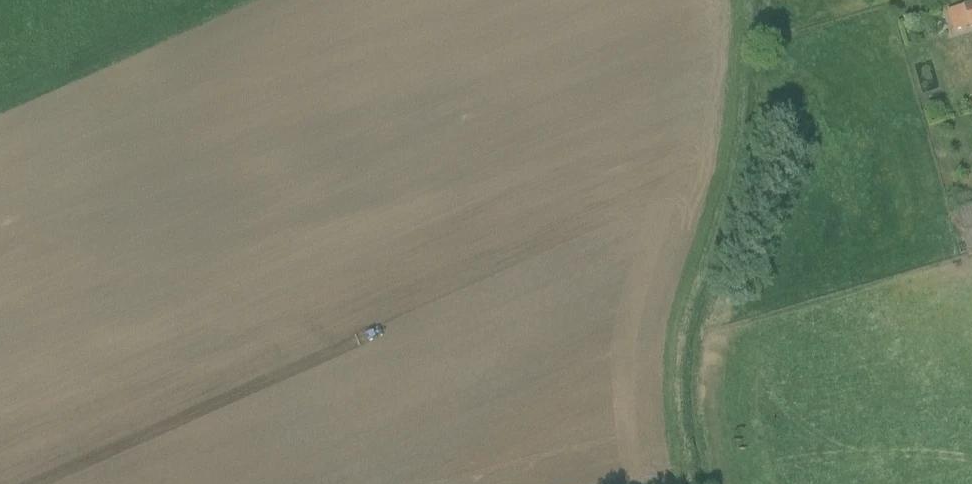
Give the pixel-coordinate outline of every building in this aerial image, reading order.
[(946,11),(952,32),(969,27),(970,29),(971,29),(971,4),(946,11)]
